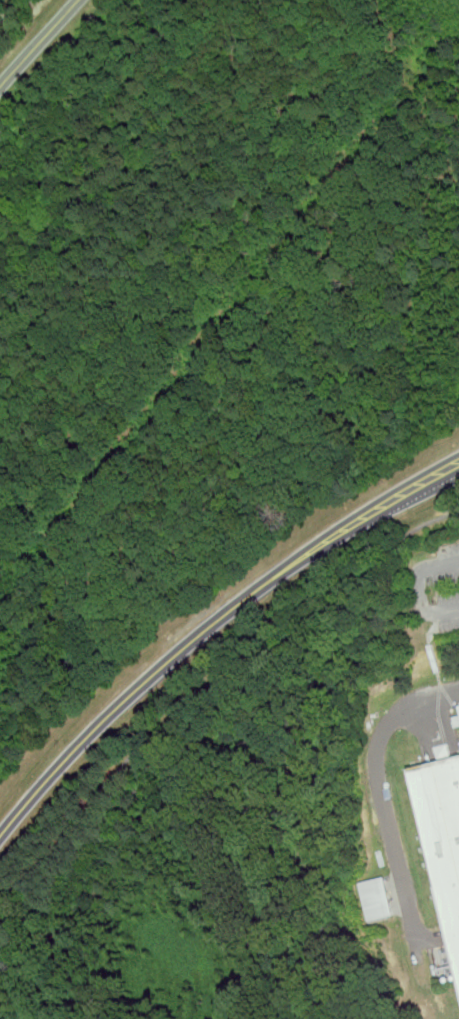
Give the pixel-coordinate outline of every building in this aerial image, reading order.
[(406,771),(458,988),(458,758),(406,771)] [(359,885),(369,922),(393,915),(383,878),(359,885)]
